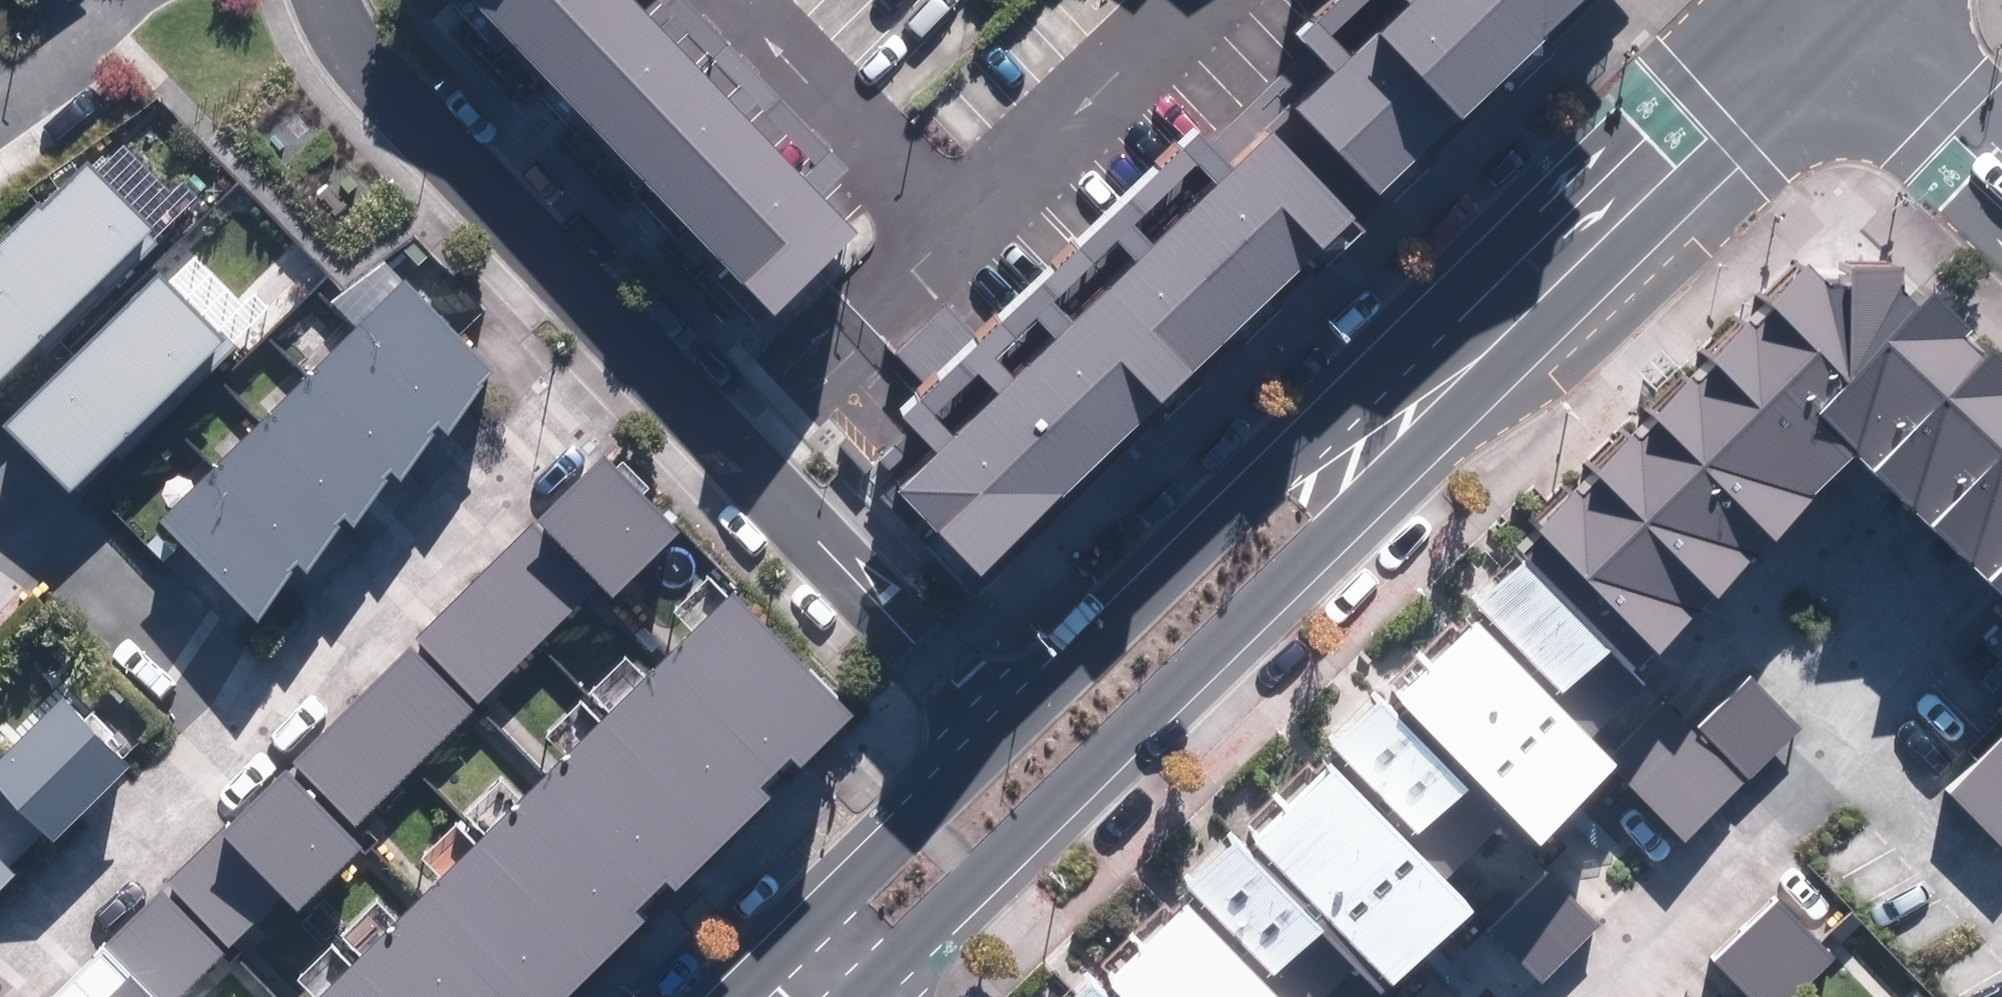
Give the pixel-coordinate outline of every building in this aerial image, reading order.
[(447,1),(764,319),(854,230),(625,0),(448,0),(447,1)] [(1296,34),(1307,46),(1208,144),(1195,130),(981,341),(947,302),(897,351),(932,389),(902,415),(940,453),(899,492),(980,576),(1583,0),(1407,0),(1410,3),(1352,56),(1331,36),(1371,0),(1335,0),(1296,34)] [(133,247),(144,259),(161,243),(153,236),(189,201),(124,134),(90,168),(86,164),(0,247),(0,375),(133,247)] [(411,236),(384,262),(458,336),(484,310),(411,236)] [(245,352),(306,292),(275,260),(236,298),(192,254),(163,282),(152,271),(0,422),(0,429),(65,495),(208,353),(219,364),(238,345),(245,352)] [(1042,996),(1246,996),(1232,983),(1317,900),(1385,968),(1449,905),(1378,835),(1456,756),(1519,818),(1579,758),(1530,709),(1618,619),(1647,647),(1834,457),(2001,620),(2001,370),(1893,264),(1802,257),(1042,996)] [(351,327),(155,522),(256,624),(292,565),(302,575),(341,521),(350,529),(386,477),(396,484),(433,431),(443,438),(491,369),(458,336),(384,262),(380,258),(330,307),(351,327)] [(607,599),(676,530),(599,453),(414,638),(476,701),(593,585),(607,599)] [(0,573),(0,612),(20,592),(0,573)] [(765,794),(753,782),(780,755),(792,767),(846,713),(721,588),(310,996),(560,996),(639,919),(627,908),(658,877),(669,889),(765,794)] [(476,701),(414,638),(284,766),(347,829),(476,701)] [(1738,668),(1621,769),(1676,832),(1793,731),(1738,668)] [(106,745),(114,737),(89,710),(81,719),(61,698),(0,755),(0,887),(16,872),(8,865),(41,833),(49,841),(127,768),(106,745)] [(1953,794),(2001,851),(2001,752),(1953,794)] [(165,885),(227,948),(278,898),(291,912),(360,843),(347,829),(284,766),(165,885)] [(1536,870),(1481,921),(1541,985),(1595,934),(1536,870)] [(165,885),(102,948),(124,970),(151,996),(178,996),(227,948),(165,885)] [(1723,954),(1764,996),(1817,996),(1840,975),(1775,906),(1723,954)] [(124,970),(97,996),(151,996),(124,970)]
